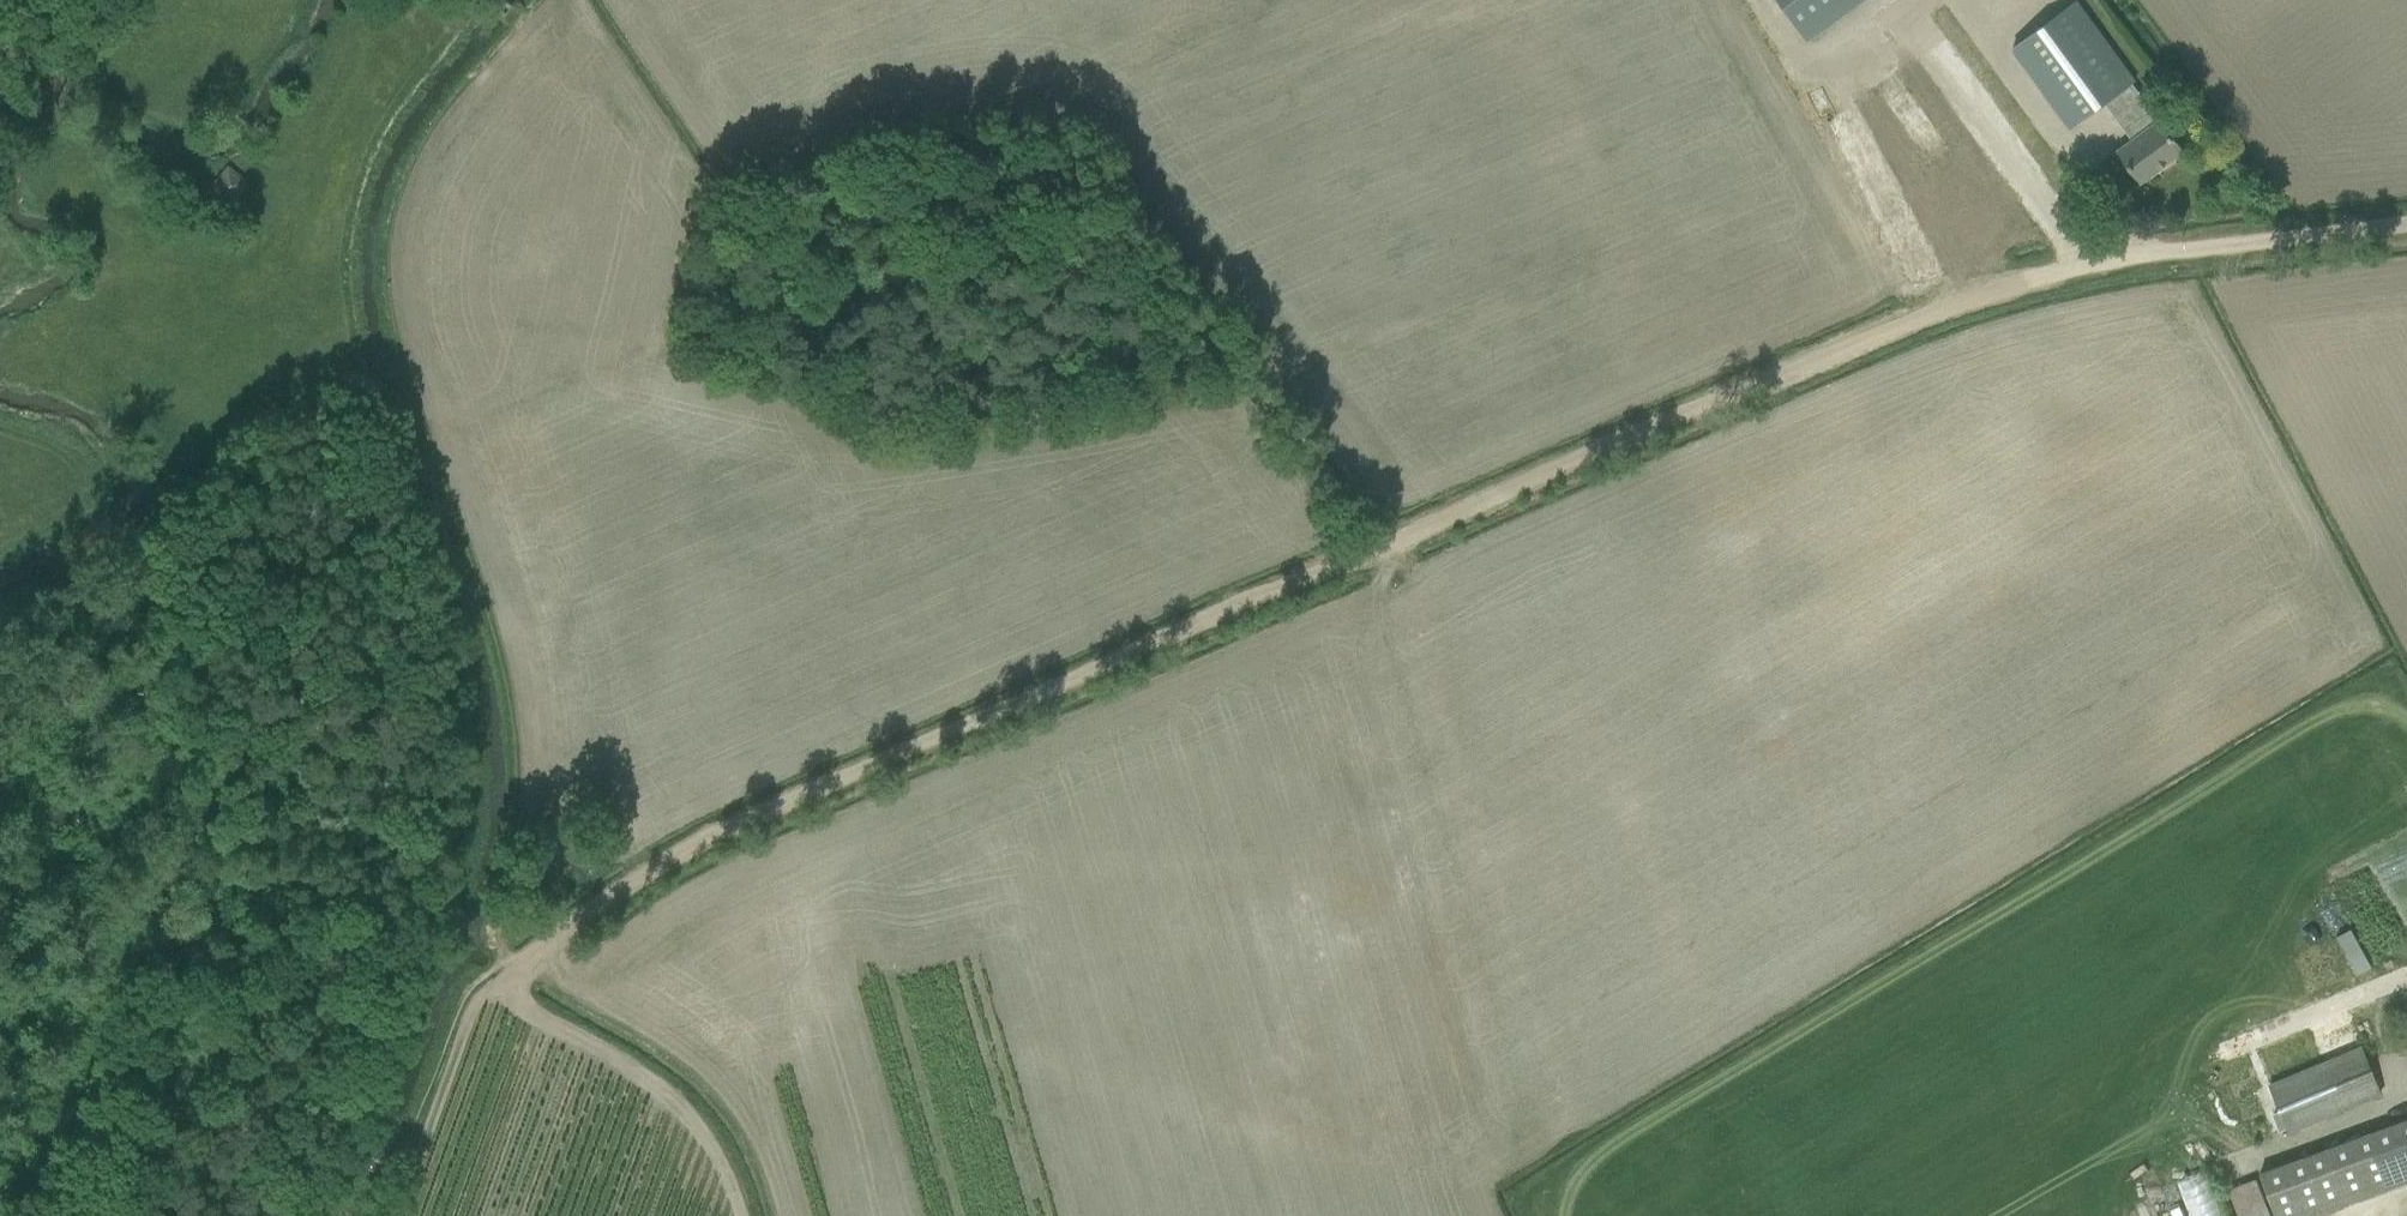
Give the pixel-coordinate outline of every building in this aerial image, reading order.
[(1807,42),(1865,0),(1776,0),(1807,42)] [(2012,48),(2056,108),(2070,127),(2104,102),(2132,140),(2117,150),(2140,182),(2183,151),(2160,119),(2159,120),(2131,83),(2134,81),(2076,1),(2012,48)] [(2267,1085),(2288,1133),(2382,1093),(2361,1045),(2267,1085)] [(2259,1171),(2275,1215),(2313,1215),(2406,1182),(2406,1117),(2259,1171)] [(2177,1178),(2191,1215),(2224,1215),(2206,1168),(2177,1178)]
